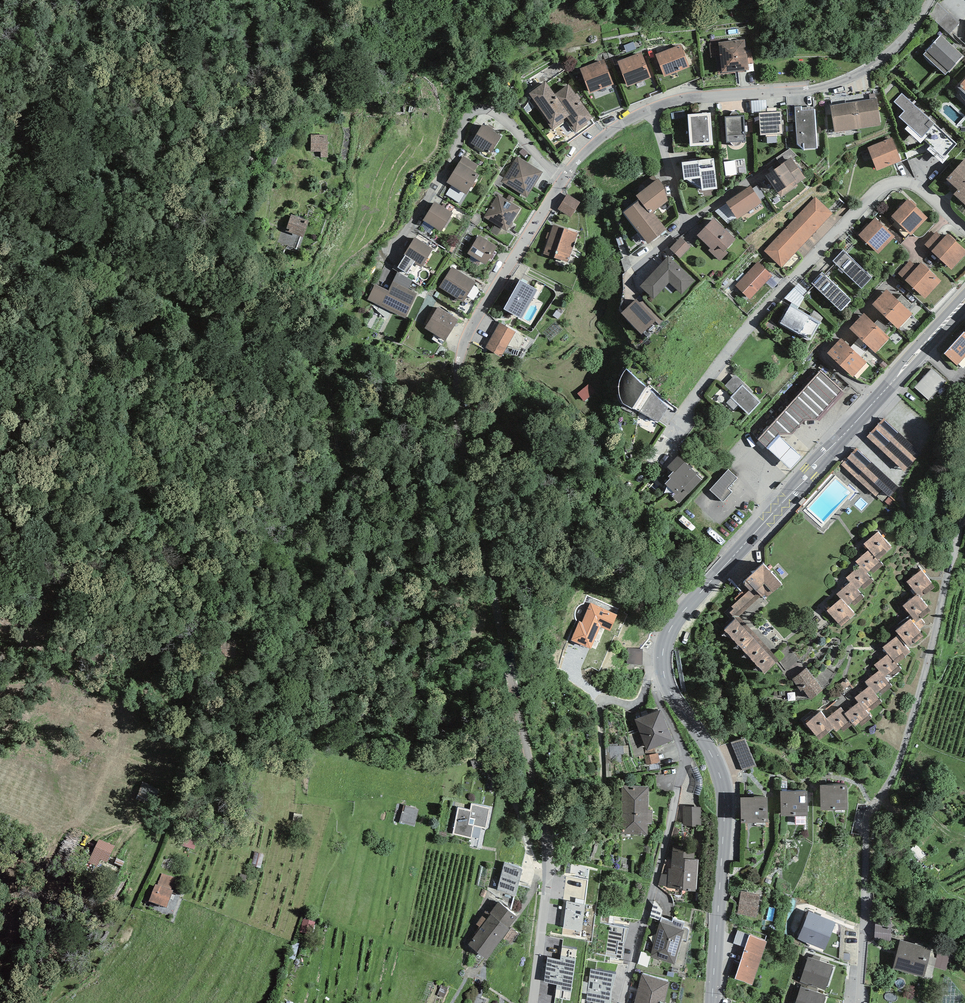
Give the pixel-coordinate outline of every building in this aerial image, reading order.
[(964,57),(940,35),(925,50),(926,51),(923,54),(945,75),(948,72),(949,73),(964,57)] [(748,70),(747,64),(753,63),(752,51),(746,51),(745,39),(718,42),(722,73),(748,70)] [(680,44),(655,54),(664,77),(689,67),(680,44)] [(617,61),(627,87),(651,77),(641,52),(617,61)] [(604,59),(580,68),(590,94),(614,84),(604,59)] [(957,87),(964,94),(964,78),(957,87)] [(546,81),(529,93),(548,120),(547,122),(553,130),(566,121),(575,133),(588,124),(586,122),(593,118),(569,84),(555,94),(546,81)] [(957,144),(902,93),(894,101),(904,111),(899,116),(943,158),(957,144)] [(830,105),(835,133),(881,125),(877,98),(830,105)] [(766,100),(751,101),(752,113),(759,113),(767,112),(767,108),(766,100)] [(802,106),(795,107),(797,144),(803,150),(817,148),(815,109),(802,111),(802,106)] [(767,112),(759,113),(760,135),(782,134),(781,111),(776,112),(776,108),(767,108),(767,112)] [(730,116),(725,117),(726,143),(731,142),(731,143),(731,144),(732,145),(733,145),(734,146),(736,146),(737,146),(739,145),(740,144),(741,143),(741,142),(742,142),(746,141),(744,115),(738,116),(738,115),(738,114),(738,113),(737,112),(736,112),(734,111),(733,112),(732,112),(731,112),(731,113),(730,114),(730,115),(730,116)] [(688,114),(689,146),(712,145),(711,113),(688,114)] [(483,124),(471,143),(490,155),(501,136),(494,131),(495,130),(486,124),(485,126),(483,124)] [(327,135),(311,135),(311,151),(320,151),(320,158),(327,158),(327,135)] [(892,137),(868,147),(877,170),(901,161),(892,137)] [(776,158),(781,165),(791,157),(793,160),(798,157),(790,148),(776,158)] [(463,156),(459,163),(473,172),(478,165),(463,156)] [(543,172),(517,156),(501,181),(527,197),(543,172)] [(793,160),(791,157),(781,165),(765,175),(780,198),(798,186),(796,184),(805,178),(793,160)] [(688,180),(702,188),(702,191),(717,188),(714,158),(682,162),(684,180),(688,180)] [(946,179),(958,190),(953,194),(964,205),(964,158),(946,179)] [(473,172),(459,163),(446,182),(466,195),(479,175),(473,172)] [(726,164),(728,178),(739,177),(737,163),(726,164)] [(664,188),(658,178),(636,195),(639,200),(622,212),(648,244),(666,230),(653,212),(668,201),(664,188)] [(752,189),(760,200),(765,196),(757,185),(752,189)] [(751,186),(726,202),(726,203),(736,218),(737,219),(762,203),(760,200),(752,189),(751,186)] [(507,231),(521,208),(498,194),(484,217),(507,231)] [(567,194),(558,209),(571,217),(580,202),(567,194)] [(815,197),(763,251),(781,268),(833,214),(815,197)] [(891,216),(911,235),(928,218),(908,199),(891,216)] [(434,202),(423,220),(441,232),(453,213),(434,202)] [(728,224),(736,218),(726,203),(715,211),(728,224)] [(309,221),(291,214),(285,231),(282,230),(277,242),(296,249),(301,236),(303,237),(309,221)] [(735,239),(713,218),(697,235),(710,248),(708,250),(720,261),(728,253),(725,250),(735,239)] [(875,218),(859,235),(878,254),(895,237),(875,218)] [(543,254),(568,262),(577,233),(552,225),(543,254)] [(931,251),(943,238),(936,232),(924,244),(931,251)] [(486,265),(498,246),(479,234),(467,253),(486,265)] [(931,251),(951,269),(964,254),(964,249),(948,234),(943,238),(931,251)] [(691,247),(681,237),(669,248),(680,258),(691,247)] [(433,249),(415,238),(404,254),(405,255),(415,261),(414,262),(421,267),(433,249)] [(833,261),(861,288),(872,277),(843,250),(833,261)] [(414,262),(415,261),(405,255),(397,267),(407,273),(414,262)] [(694,280),(668,256),(640,286),(654,299),(669,283),(681,294),(694,280)] [(905,280),(917,267),(910,261),(898,273),(905,280)] [(758,262),(735,285),(749,299),(772,276),(758,262)] [(917,267),(905,280),(925,298),(941,281),(921,262),(917,267)] [(416,265),(409,275),(415,279),(421,269),(416,265)] [(462,302),(476,282),(452,266),(439,286),(462,302)] [(398,272),(393,282),(408,289),(412,281),(398,272)] [(822,272),(811,283),(841,311),(851,300),(822,272)] [(520,280),(504,308),(521,318),(538,290),(520,280)] [(408,289),(393,282),(388,290),(375,284),(367,300),(405,318),(417,294),(408,289)] [(898,329),(913,314),(887,289),(872,304),(898,329)] [(656,320),(636,299),(621,313),(641,334),(656,320)] [(799,307),(792,303),(780,323),(810,341),(821,322),(798,309),(799,307)] [(445,341),(458,319),(437,307),(424,328),(445,341)] [(875,353),(890,338),(864,313),(850,328),(875,353)] [(499,323),(485,347),(501,357),(515,333),(499,323)] [(944,354),(957,365),(964,357),(964,333),(964,332),(944,354)] [(853,377),(867,362),(841,338),(827,353),(853,377)] [(929,400),(946,381),(931,368),(914,388),(929,400)] [(658,422),(668,406),(649,391),(650,389),(627,369),(626,370),(624,371),(623,374),(622,376),(621,379),(619,383),(619,385),(618,389),(618,393),(620,398),(622,402),(623,403),(650,417),(649,418),(658,422)] [(844,393),(820,370),(758,439),(767,448),(779,435),(791,434),(805,421),(818,419),(844,393)] [(735,375),(725,385),(734,394),(730,397),(731,398),(726,403),(734,410),(738,405),(749,415),(761,403),(751,394),(753,392),(735,375)] [(590,383),(577,393),(584,402),(597,391),(590,383)] [(906,470),(922,452),(884,417),(867,435),(906,470)] [(802,457),(779,435),(767,448),(791,469),(802,457)] [(895,484),(857,447),(847,457),(888,494),(895,484)] [(678,455),(667,467),(672,472),(668,476),(670,478),(665,484),(675,493),(672,497),(679,503),(703,479),(678,455)] [(888,494),(847,457),(841,464),(882,501),(888,494)] [(728,470),(710,490),(723,502),(732,492),(728,488),(737,478),(728,470)] [(878,531),(864,544),(869,549),(878,560),(879,559),(892,547),(878,531)] [(883,565),(879,559),(878,560),(869,549),(855,561),(860,566),(861,565),(868,573),(871,570),(873,573),(883,565)] [(763,564),(743,583),(749,590),(755,596),(758,593),(761,596),(765,600),(783,584),(763,564)] [(874,581),(868,573),(861,565),(860,566),(846,578),(850,582),(851,582),(858,589),(861,586),(864,589),(874,581)] [(921,570),(907,581),(917,594),(920,599),(935,587),(921,570)] [(864,597),(858,589),(851,582),(850,582),(836,594),(840,599),(841,598),(848,606),(852,603),(854,606),(864,597)] [(755,596),(749,590),(748,591),(745,594),(742,591),(734,599),(737,602),(732,606),(734,609),(730,613),(736,619),(739,617),(757,600),(761,596),(758,593),(755,596)] [(931,612),(920,599),(917,594),(902,605),(913,619),(911,621),(919,630),(926,624),(922,618),(931,612)] [(848,606),(841,598),(840,599),(827,611),(841,627),(856,614),(848,606)] [(617,615),(590,603),(582,622),(579,621),(571,640),(591,649),(600,627),(610,632),(617,615)] [(724,631),(764,674),(779,660),(739,617),(736,619),(724,631)] [(911,621),(910,619),(896,631),(899,635),(909,647),(924,636),(919,630),(911,621)] [(909,647),(899,635),(883,647),(888,654),(896,664),(897,663),(910,652),(908,649),(909,647)] [(643,648),(627,648),(627,664),(643,664),(643,648)] [(902,669),(897,663),(896,664),(888,654),(874,665),(879,671),(879,670),(888,681),(902,669)] [(810,700),(824,689),(807,668),(792,679),(801,691),(803,690),(810,700)] [(892,686),(888,681),(879,670),(879,671),(865,682),(868,687),(869,686),(876,694),(880,691),(882,694),(892,686)] [(882,702),(876,694),(869,686),(868,687),(854,697),(858,702),(859,702),(868,713),(882,702)] [(872,718),(868,713),(859,702),(858,702),(845,713),(844,714),(853,724),(855,727),(859,723),(862,726),(872,718)] [(845,713),(841,707),(826,719),(834,728),(836,732),(841,728),(843,731),(853,724),(844,714),(845,713)] [(634,719),(647,751),(674,741),(661,710),(634,719)] [(826,719),(820,712),(806,723),(819,740),(834,728),(826,719)] [(744,738),(731,743),(742,769),(755,763),(744,738)] [(628,746),(605,747),(606,777),(612,777),(611,762),(622,762),(622,757),(629,757),(628,746)] [(658,753),(644,756),(646,765),(660,762),(658,753)] [(847,785),(820,785),(820,810),(847,809),(847,785)] [(648,810),(648,786),(621,786),(621,834),(648,834),(648,823),(652,823),(652,810),(648,810)] [(808,791),(780,792),(781,816),(808,816),(808,791)] [(768,797),(741,797),(741,823),(768,823),(768,797)] [(470,810),(458,808),(452,834),(471,838),(474,826),(486,829),(490,808),(471,804),(470,810)] [(416,826),(420,811),(406,807),(402,823),(416,826)] [(701,807),(683,807),(683,826),(701,826),(701,807)] [(91,863),(108,870),(117,851),(100,843),(91,863)] [(695,845),(673,845),(671,868),(668,869),(668,874),(667,886),(667,888),(676,889),(677,891),(697,892),(699,860),(695,859),(695,845)] [(522,869),(504,863),(497,890),(515,896),(522,869)] [(667,886),(668,874),(661,875),(658,885),(667,886)] [(171,882),(158,877),(153,889),(166,894),(171,882)] [(149,888),(142,906),(160,913),(168,895),(166,894),(153,889),(149,888)] [(741,891),(737,914),(756,918),(761,895),(741,891)] [(585,904),(567,901),(563,928),(582,931),(585,904)] [(517,917),(498,902),(489,914),(486,911),(482,916),(476,924),(480,928),(479,930),(498,944),(509,929),(508,928),(517,917)] [(809,911),(797,939),(824,950),(836,923),(809,911)] [(685,922),(673,918),(672,921),(662,917),(650,956),(674,965),(684,931),(682,930),(685,922)] [(891,920),(875,920),(875,941),(891,941),(891,920)] [(610,925),(607,940),(624,943),(628,928),(610,925)] [(487,959),(498,944),(479,930),(468,945),(487,959)] [(749,935),(735,979),(752,985),(767,941),(749,935)] [(623,949),(624,943),(607,940),(606,956),(622,959),(624,949),(623,949)] [(900,940),(892,969),(925,978),(933,949),(900,940)] [(548,957),(546,970),(573,976),(577,949),(562,947),(560,960),(548,957)] [(940,953),(937,969),(949,971),(952,955),(940,953)] [(808,957),(800,981),(825,991),(834,966),(808,957)] [(590,969),(586,1001),(598,1002),(610,1002),(611,992),(616,975),(590,969)] [(573,976),(546,970),(544,982),(557,985),(555,998),(570,1001),(573,976)] [(641,973),(634,1002),(664,1002),(669,982),(641,973)] [(795,1002),(823,1002),(826,996),(800,987),(795,1002)]
